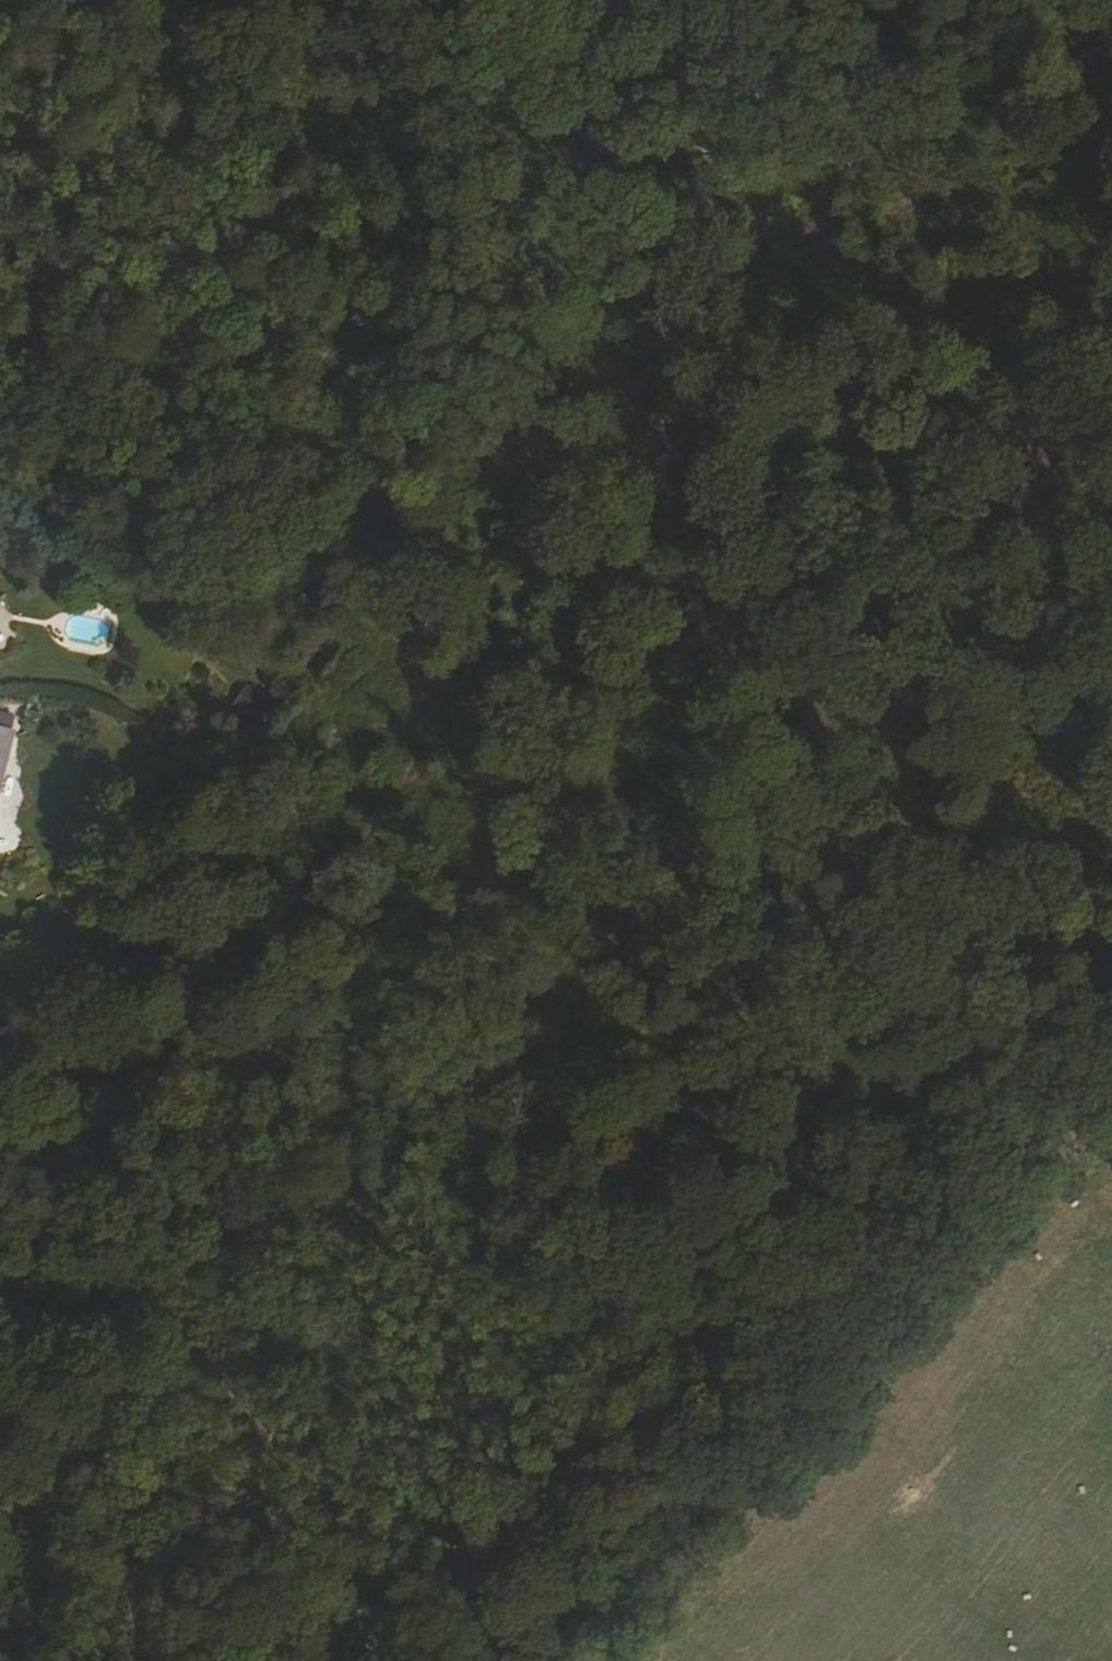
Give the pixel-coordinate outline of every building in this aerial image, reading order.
[(16,719),(8,717),(4,731),(12,733),(16,719)] [(12,733),(4,731),(0,731),(0,781),(12,733)]
